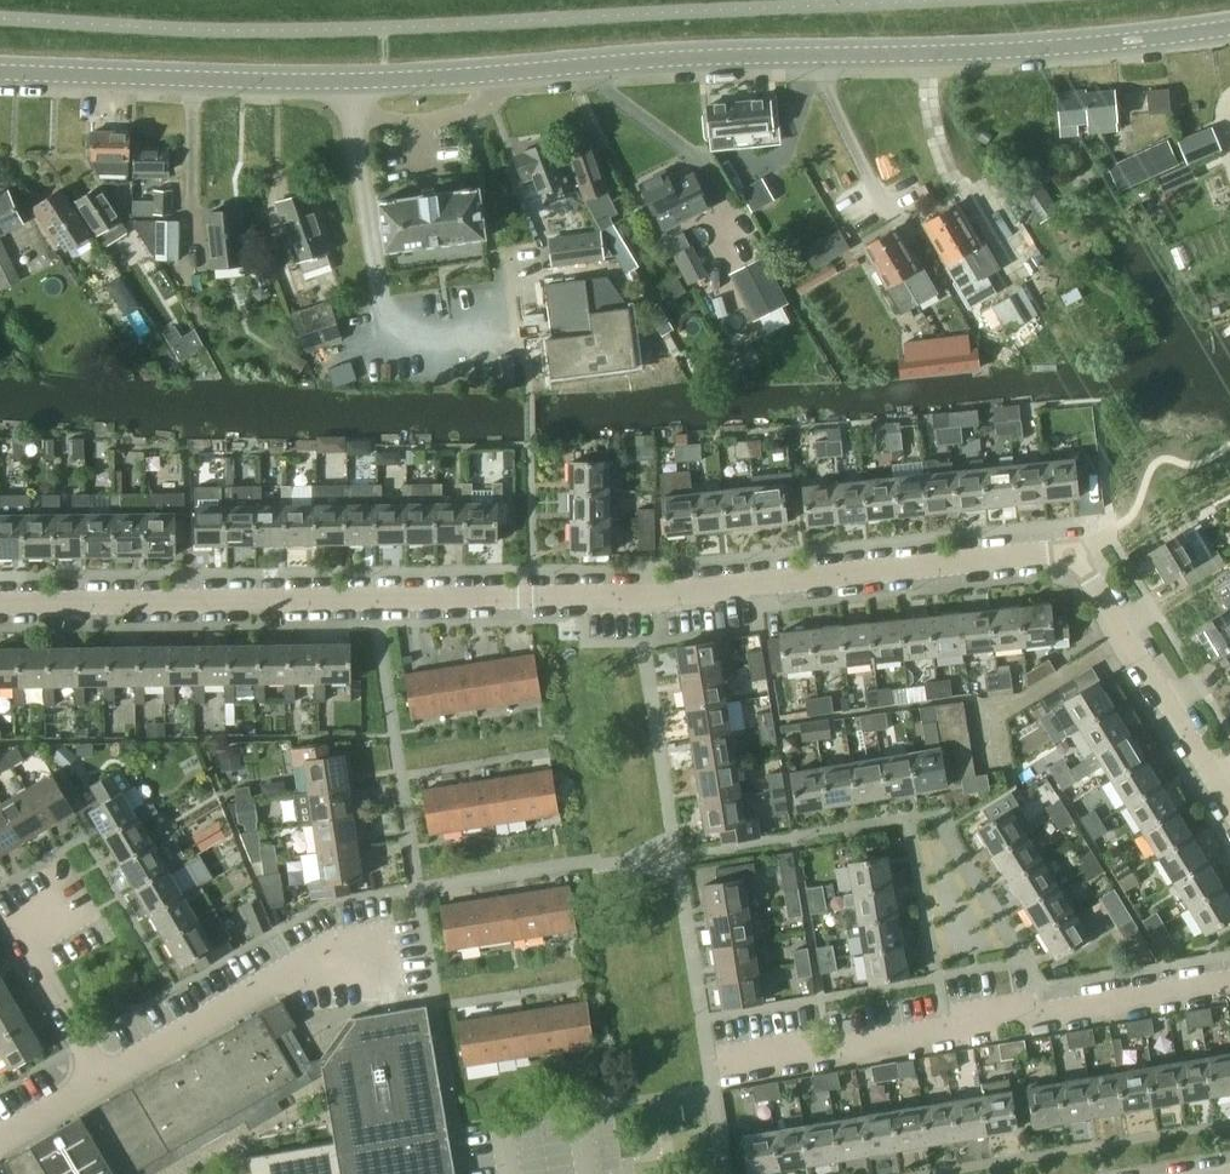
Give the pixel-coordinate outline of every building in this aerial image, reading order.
[(1169,88),(1147,89),(1148,111),(1172,109),(1169,88)] [(1089,123),(1086,94),(1086,90),(1058,93),(1062,134),(1078,133),(1077,124),(1089,123)] [(1114,92),(1086,94),(1089,123),(1090,131),(1118,129),(1114,92)] [(706,105),(709,134),(772,129),(769,99),(706,105)] [(1219,149),(1210,127),(1177,141),(1186,163),(1219,149)] [(586,129),(565,137),(580,183),(587,197),(582,199),(593,223),(599,232),(601,231),(613,224),(609,216),(615,213),(605,190),(606,189),(586,129)] [(91,154),(91,158),(92,158),(100,173),(129,174),(129,161),(129,159),(129,148),(129,132),(128,132),(92,131),(91,154)] [(134,177),(166,177),(168,177),(168,149),(151,149),(151,143),(140,142),(140,148),(134,148),(134,177)] [(515,155),(520,170),(530,167),(539,192),(555,186),(558,196),(574,190),(569,178),(563,181),(549,142),(524,151),(524,152),(515,155)] [(1111,168),(1120,188),(1177,163),(1168,143),(1111,168)] [(635,204),(642,219),(653,213),(663,230),(709,208),(702,194),(692,174),(671,184),(665,171),(639,184),(647,198),(640,201),(635,204)] [(751,213),(774,200),(762,178),(738,191),(751,213)] [(82,211),(78,214),(88,230),(93,227),(105,246),(128,231),(99,186),(77,201),(82,211)] [(384,250),(485,237),(479,186),(441,192),(414,195),(378,200),(384,250)] [(88,230),(78,214),(61,189),(33,208),(57,245),(62,242),(67,250),(91,234),(88,230)] [(154,213),(172,214),(172,189),(155,189),(154,213)] [(0,193),(0,234),(23,223),(7,190),(0,193)] [(308,192),(277,202),(298,262),(299,262),(303,273),(324,266),(329,264),(325,252),(328,251),(308,192)] [(954,205),(939,214),(977,281),(987,276),(999,269),(982,240),(979,242),(968,224),(966,225),(954,205)] [(245,263),(239,209),(207,213),(213,267),(245,263)] [(939,214),(923,223),(935,243),(934,244),(955,282),(952,284),(967,309),(996,292),(987,276),(977,281),(939,214)] [(130,220),(157,259),(178,260),(178,220),(130,220)] [(601,231),(599,232),(600,233),(622,270),(635,262),(613,224),(601,231)] [(837,229),(821,239),(831,257),(848,248),(837,229)] [(894,229),(878,239),(913,296),(911,297),(916,306),(926,300),(937,293),(921,268),(920,269),(908,248),(906,249),(894,229)] [(600,233),(546,240),(547,242),(549,264),(603,257),(613,255),(600,233)] [(681,233),(656,246),(657,248),(663,259),(677,252),(688,247),(681,233)] [(0,239),(0,267),(12,262),(1,238),(0,239)] [(901,315),(909,310),(916,306),(911,297),(913,296),(878,239),(863,247),(875,268),(873,269),(901,315)] [(758,319),(788,303),(763,256),(728,275),(753,322),(758,319)] [(546,338),(552,377),(636,367),(628,312),(605,278),(545,284),(552,338),(546,338)] [(1007,293),(1009,296),(1024,322),(1037,315),(1020,285),(1007,293)] [(118,292),(116,303),(125,316),(139,307),(126,287),(118,292)] [(1065,306),(1082,298),(1076,287),(1060,296),(1065,306)] [(991,306),(1000,323),(1006,333),(1024,322),(1009,296),(1001,301),(991,306)] [(1000,323),(991,306),(986,299),(980,302),(976,305),(990,330),(1000,323)] [(193,302),(192,308),(194,312),(199,314),(204,311),(206,306),(203,302),(198,300),(193,302)] [(251,301),(239,306),(244,317),(255,312),(251,301)] [(293,313),(305,348),(342,335),(330,301),(293,313)] [(672,329),(657,303),(648,308),(663,335),(672,329)] [(174,328),(162,335),(179,364),(204,349),(193,332),(182,339),(174,328)] [(666,351),(659,338),(650,343),(658,356),(666,351)] [(969,349),(948,352),(951,371),(978,368),(976,348),(969,349)] [(298,374),(306,360),(291,351),(283,365),(298,374)] [(904,357),(898,358),(900,377),(951,371),(948,352),(944,352),(904,357)] [(349,361),(328,369),(333,384),(334,387),(343,384),(356,379),(349,361)] [(1155,410),(1154,418),(1159,424),(1167,424),(1173,419),(1174,412),(1169,405),(1161,405),(1155,410)] [(1081,415),(1068,416),(1070,433),(1083,431),(1081,415)] [(1055,418),(1053,418),(1055,434),(1070,433),(1068,416),(1055,418)] [(1018,420),(1009,421),(1011,439),(1012,439),(1023,438),(1021,421),(1018,421),(1018,420)] [(1009,421),(994,422),(995,424),(996,424),(998,441),(1012,439),(1011,439),(1009,421)] [(962,427),(949,429),(951,446),(964,444),(962,427)] [(951,446),(949,429),(936,430),(937,447),(951,446)] [(900,432),(888,433),(890,450),(902,449),(900,432)] [(888,433),(875,435),(877,452),(890,450),(888,433)] [(635,436),(636,447),(653,446),(652,435),(635,436)] [(675,435),(673,435),(674,446),(687,445),(687,435),(686,435),(675,435)] [(345,436),(316,437),(317,454),(346,453),(345,436)] [(14,439),(14,459),(24,458),(24,439),(14,439)] [(54,458),(54,439),(43,439),(44,458),(54,458)] [(72,439),(73,459),(84,458),(83,439),(72,439)] [(347,440),(347,454),(371,453),(371,439),(347,440)] [(842,440),(828,441),(830,458),(843,457),(842,440)] [(830,458),(828,441),(816,443),(818,460),(830,458)] [(748,459),(747,442),(734,443),(735,459),(748,459)] [(760,442),(747,442),(748,459),(761,458),(760,442)] [(687,445),(688,462),(701,461),(700,444),(687,445)] [(688,462),(687,445),(674,446),(675,463),(688,462)] [(636,447),(637,461),(654,460),(654,446),(653,446),(636,447)] [(503,449),(503,467),(514,467),(514,449),(503,449)] [(377,451),(378,464),(401,463),(401,450),(377,451)] [(574,462),(569,462),(570,493),(608,493),(621,492),(621,480),(608,480),(608,461),(608,450),(587,450),(587,461),(574,462)] [(998,468),(984,470),(987,508),(1017,505),(1014,467),(1012,455),(999,457),(998,468)] [(1104,457),(1074,461),(1078,499),(1108,496),(1104,457)] [(922,461),(924,476),(928,514),(958,511),(954,473),(953,473),(952,461),(939,463),(935,459),(922,461)] [(968,471),(954,473),(958,511),(987,508),(984,470),(983,470),(982,459),(969,460),(968,471)] [(1074,461),(1044,464),(1048,502),(1078,499),(1074,461)] [(1044,464),(1014,467),(1017,505),(1048,502),(1044,464)] [(690,470),(661,473),(664,497),(662,497),(666,536),(696,533),(692,494),(690,470)] [(791,473),(751,477),(752,487),(756,527),(787,524),(785,509),(795,508),(791,473)] [(924,476),(894,479),(898,517),(928,514),(924,476)] [(894,479),(864,482),(868,521),(898,517),(894,479)] [(864,482),(834,485),(838,524),(868,521),(864,482)] [(462,504),(441,504),(437,504),(437,542),(467,541),(467,504),(471,504),(471,483),(461,483),(462,504)] [(492,503),(471,504),(467,504),(467,541),(497,541),(497,503),(501,503),(501,483),(492,483),(492,503)] [(372,485),(351,485),(352,505),(347,505),(347,543),(377,543),(377,505),(381,505),(381,484),(372,485)] [(402,505),(381,505),(377,505),(377,543),(407,542),(406,505),(412,505),(411,484),(401,484),(402,505)] [(432,484),(411,484),(412,505),(406,505),(407,542),(437,542),(437,504),(441,504),(441,484),(432,484)] [(312,506),(291,506),(286,506),(286,544),(317,543),(317,506),(321,506),(321,485),(311,486),(312,506)] [(342,485),(321,485),(321,506),(317,506),(317,543),(347,543),(347,505),(352,505),(351,485),(342,485)] [(838,524),(834,485),(803,489),(807,527),(838,524)] [(232,507),(231,486),(196,486),(196,545),(227,544),(226,507),(232,507)] [(261,486),(231,486),(232,507),(226,507),(227,544),(257,544),(256,507),(261,507),(261,486)] [(282,506),(261,507),(256,507),(257,544),(286,544),(286,506),(291,506),(291,486),(281,486),(282,506)] [(752,487),(722,491),(726,530),(756,527),(752,487)] [(1135,532),(1151,558),(1183,537),(1196,528),(1201,526),(1176,487),(1141,509),(1150,523),(1135,532)] [(722,491),(692,494),(696,533),(726,530),(722,491)] [(150,494),(150,514),(145,514),(147,556),(176,556),(176,545),(185,545),(184,520),(176,520),(176,514),(185,514),(185,493),(150,494)] [(570,493),(570,523),(609,522),(608,493),(570,493)] [(110,515),(90,515),(85,515),(86,557),(116,556),(115,515),(121,515),(120,494),(110,494),(110,515)] [(128,494),(120,494),(121,515),(115,515),(116,556),(128,556),(147,556),(145,514),(150,514),(150,494),(140,494),(128,494)] [(42,516),(30,516),(25,516),(26,558),(56,557),(55,515),(60,515),(60,495),(42,495),(42,516)] [(73,515),(60,515),(55,515),(56,557),(86,557),(85,515),(90,515),(90,495),(72,495),(73,515)] [(0,496),(0,516),(0,558),(26,558),(25,516),(30,516),(30,496),(0,496)] [(637,509),(638,522),(654,522),(654,509),(637,509)] [(609,522),(570,523),(571,553),(609,553),(609,522)] [(654,522),(638,522),(638,550),(655,549),(654,522)] [(1181,574),(1189,587),(1224,565),(1216,552),(1212,554),(1196,528),(1183,537),(1151,558),(1166,583),(1181,574)] [(1197,635),(1207,629),(1206,628),(1229,614),(1229,575),(1224,565),(1189,587),(1196,599),(1181,608),(1197,635)] [(1050,606),(1019,609),(1024,648),(1054,644),(1055,650),(1070,649),(1066,615),(1051,617),(1050,606)] [(1019,609),(989,613),(994,651),(1024,648),(1019,609)] [(989,613),(959,616),(963,654),(994,651),(989,613)] [(1229,655),(1229,614),(1206,628),(1207,629),(1197,635),(1213,660),(1228,651),(1229,655)] [(959,616),(929,619),(933,657),(963,654),(959,616)] [(929,619),(899,622),(904,661),(933,657),(929,619)] [(899,622),(869,626),(873,664),(904,661),(899,622)] [(869,626),(841,629),(840,629),(844,668),(873,664),(869,626)] [(841,629),(810,632),(814,670),(844,668),(840,629),(841,629)] [(810,632),(779,636),(783,672),(783,674),(814,670),(810,632)] [(780,640),(769,641),(773,673),(783,672),(780,640)] [(676,649),(681,680),(720,673),(715,643),(676,649)] [(321,644),(290,645),(291,682),(286,683),(286,702),(296,702),(295,682),(316,682),(321,682),(321,644)] [(352,644),(321,644),(321,682),(316,682),(316,702),(326,701),(326,682),(352,681),(352,644)] [(260,645),(229,646),(230,684),(225,684),(225,703),(235,703),(235,683),(255,683),(261,683),(260,645)] [(290,645),(260,645),(261,683),(255,683),(256,703),(265,702),(265,683),(286,683),(291,682),(290,645)] [(200,646),(170,647),(171,684),(165,685),(166,704),(175,704),(175,684),(195,684),(200,684),(200,646)] [(229,646),(200,646),(200,684),(195,684),(196,704),(205,703),(205,684),(225,684),(230,684),(229,646)] [(140,647),(109,648),(110,685),(105,686),(105,705),(115,705),(115,685),(135,685),(140,685),(140,647)] [(170,647),(140,647),(140,685),(135,685),(135,705),(145,704),(144,685),(165,685),(171,684),(170,647)] [(79,648),(49,649),(50,686),(45,686),(45,706),(55,706),(55,686),(75,686),(80,686),(79,648)] [(109,648),(79,648),(80,686),(75,686),(75,706),(85,705),(84,686),(105,686),(110,685),(109,648)] [(19,649),(0,649),(0,687),(15,687),(19,687),(19,649)] [(49,649),(19,649),(19,687),(15,687),(15,707),(25,706),(25,687),(45,686),(50,686),(49,649)] [(747,655),(749,668),(763,666),(762,653),(747,655)] [(534,655),(502,660),(508,704),(540,699),(534,655)] [(502,660),(469,665),(476,709),(508,704),(502,660)] [(1025,676),(1027,689),(1026,691),(1055,673),(1054,671),(1048,662),(1025,676)] [(469,665),(437,670),(444,714),(476,709),(469,665)] [(763,666),(749,668),(751,683),(766,680),(763,666)] [(444,714),(437,670),(404,675),(411,719),(444,714)] [(1010,672),(997,674),(1000,691),(1012,689),(1010,672)] [(681,680),(686,709),(725,703),(720,673),(681,680)] [(1000,691),(997,674),(984,676),(986,691),(986,693),(1000,691)] [(949,679),(936,681),(936,683),(938,698),(951,697),(949,679)] [(1078,728),(1079,731),(1113,710),(1097,683),(1082,692),(1074,679),(1038,701),(1046,714),(1051,710),(1066,735),(1078,728)] [(936,681),(923,683),(926,700),(938,698),(936,683),(936,681)] [(889,689),(877,691),(879,707),(892,705),(892,704),(889,689)] [(879,707),(877,691),(865,693),(867,708),(867,709),(879,707)] [(769,695),(755,697),(757,710),(771,708),(769,695)] [(831,697),(818,699),(820,716),(833,714),(833,713),(831,697)] [(820,716),(818,699),(805,701),(807,716),(807,717),(820,716)] [(686,709),(691,740),(730,734),(725,703),(686,709)] [(962,703),(933,708),(935,724),(965,719),(962,703)] [(935,724),(933,708),(932,707),(920,709),(922,726),(935,724)] [(1079,731),(1095,756),(1129,735),(1113,710),(1079,731)] [(757,716),(759,729),(774,727),(772,713),(757,716)] [(886,714),(873,716),(875,733),(888,731),(886,714)] [(875,733),(873,716),(860,718),(862,734),(875,733)] [(935,724),(938,738),(967,733),(965,719),(935,724)] [(826,722),(814,724),(817,741),(828,739),(826,722)] [(165,723),(146,723),(146,738),(165,738),(165,723)] [(817,741),(814,724),(801,726),(804,743),(817,741)] [(774,727),(759,729),(762,743),(776,741),(776,739),(774,727)] [(691,740),(696,770),(734,764),(732,747),(746,745),(745,731),(730,734),(691,740)] [(937,738),(939,749),(940,752),(969,748),(967,733),(938,738),(937,738)] [(1095,756),(1110,780),(1144,760),(1129,735),(1095,756)] [(67,768),(77,758),(63,744),(53,755),(67,768)] [(305,765),(310,793),(349,787),(344,756),(330,758),(328,744),(290,749),(292,766),(305,765)] [(18,747),(6,754),(13,766),(25,759),(18,747)] [(239,748),(218,751),(220,773),(242,770),(239,748)] [(969,748),(940,752),(942,767),(971,762),(969,748)] [(939,749),(908,755),(910,755),(916,793),(915,794),(946,788),(945,782),(942,767),(940,752),(939,749)] [(6,754),(0,757),(0,769),(2,773),(13,766),(6,754)] [(549,771),(519,776),(526,819),(558,814),(551,771),(553,771),(550,755),(544,756),(546,766),(548,766),(549,771)] [(908,755),(880,760),(886,798),(915,794),(916,793),(910,755),(908,755)] [(880,760),(850,764),(857,803),(886,798),(880,760)] [(1110,780),(1126,807),(1160,786),(1144,760),(1110,780)] [(1051,774),(1055,780),(1068,771),(1062,761),(1048,769),(1051,774)] [(942,767),(945,782),(974,777),(974,776),(971,762),(942,767)] [(696,770),(700,800),(739,794),(739,793),(734,764),(696,770)] [(850,764),(821,769),(827,808),(857,803),(850,764)] [(90,811),(106,838),(128,825),(139,818),(142,824),(158,813),(154,805),(153,803),(150,805),(145,802),(133,809),(124,793),(132,788),(120,768),(90,785),(98,798),(90,803),(94,809),(90,811)] [(1068,771),(1055,780),(1062,791),(1076,783),(1073,779),(1079,775),(1074,768),(1068,771)] [(827,808),(821,769),(791,775),(797,812),(797,813),(827,808)] [(766,777),(768,789),(783,787),(781,774),(766,777)] [(26,790),(48,828),(74,813),(51,775),(26,790)] [(519,776),(487,781),(494,825),(526,819),(519,776)] [(487,781),(455,786),(461,829),(494,825),(487,781)] [(461,829),(455,786),(423,791),(429,835),(461,829)] [(1126,807),(1142,832),(1175,812),(1160,786),(1126,807)] [(235,789),(237,802),(237,803),(251,801),(252,801),(249,787),(235,789)] [(353,817),(349,787),(310,793),(295,795),(299,824),(314,822),(315,823),(316,823),(353,817)] [(783,787),(768,789),(771,804),(785,801),(783,787)] [(2,804),(24,842),(48,828),(26,790),(2,804)] [(739,794),(700,800),(705,831),(718,829),(721,843),(761,837),(752,791),(739,793),(739,794)] [(989,823),(976,831),(992,858),(1026,837),(1024,835),(1033,829),(1010,792),(981,810),(989,823)] [(253,814),(251,801),(237,803),(228,805),(233,817),(239,817),(253,814)] [(1046,810),(1052,821),(1066,812),(1060,801),(1046,810)] [(24,842),(2,804),(0,805),(0,856),(24,842)] [(1066,812),(1052,821),(1059,832),(1073,823),(1072,822),(1066,812)] [(1079,820),(1086,831),(1100,823),(1093,812),(1079,820)] [(1142,832),(1158,859),(1192,838),(1175,812),(1142,832)] [(315,823),(319,853),(358,847),(353,817),(316,823),(315,823)] [(106,838),(121,863),(154,844),(157,849),(174,839),(169,831),(152,841),(142,824),(139,818),(128,825),(106,838)] [(218,822),(205,830),(213,844),(226,837),(218,822)] [(1100,823),(1086,831),(1093,842),(1094,842),(1107,833),(1100,823)] [(992,858),(1008,883),(1042,863),(1026,837),(992,858)] [(1158,859),(1173,884),(1207,863),(1192,838),(1158,859)] [(192,843),(180,850),(184,857),(186,860),(197,853),(192,843)] [(121,863),(136,889),(169,870),(172,875),(189,865),(186,860),(184,857),(167,867),(157,849),(154,844),(121,863)] [(247,852),(252,864),(277,859),(275,845),(260,848),(254,848),(247,852)] [(358,847),(319,853),(323,879),(310,881),(312,899),(350,894),(349,881),(363,879),(358,847)] [(1077,861),(1084,872),(1098,864),(1091,853),(1077,861)] [(848,865),(853,892),(853,895),(891,889),(886,858),(848,865)] [(277,859),(252,864),(257,877),(280,873),(277,859)] [(1008,883),(1024,908),(1057,888),(1042,863),(1008,883)] [(1111,872),(1118,883),(1132,874),(1125,863),(1111,871),(1111,872)] [(1173,884),(1189,909),(1222,889),(1207,863),(1173,884)] [(702,887),(708,920),(747,913),(742,882),(755,880),(753,864),(714,870),(717,885),(702,887)] [(1098,864),(1084,872),(1091,883),(1105,874),(1104,874),(1098,864)] [(136,889),(151,915),(185,896),(188,901),(204,891),(199,882),(182,892),(172,875),(169,870),(136,889)] [(1132,874),(1118,883),(1124,893),(1138,885),(1132,874)] [(570,886),(538,891),(545,935),(577,930),(570,886)] [(282,887),(263,890),(268,904),(284,902),(282,887)] [(806,890),(808,903),(824,900),(822,887),(806,890)] [(783,890),(785,905),(800,902),(797,888),(783,890)] [(1024,908),(1040,934),(1073,914),(1057,888),(1024,908)] [(855,906),(858,923),(858,925),(897,919),(891,889),(853,895),(853,892),(843,894),(845,907),(855,906)] [(1189,909),(1204,935),(1229,919),(1229,901),(1222,889),(1189,909)] [(538,891),(506,896),(512,940),(545,935),(538,891)] [(185,896),(151,915),(167,941),(200,922),(203,927),(220,917),(218,913),(214,908),(197,918),(188,901),(185,896)] [(506,896),(473,901),(480,945),(512,940),(506,896)] [(824,900),(808,903),(810,915),(826,913),(824,900)] [(480,945),(473,901),(441,907),(447,950),(480,945)] [(800,902),(785,905),(788,918),(802,916),(800,902)] [(252,912),(261,934),(272,930),(263,907),(252,912)] [(747,913),(708,920),(712,949),(752,942),(752,939),(749,921),(747,913)] [(1073,914),(1040,934),(1056,960),(1089,939),(1073,914)] [(1142,922),(1149,934),(1162,925),(1156,914),(1143,922),(1142,922)] [(200,922),(167,941),(182,968),(195,960),(200,970),(232,951),(227,942),(232,939),(220,917),(203,927),(200,922)] [(860,935),(864,954),(902,948),(897,919),(858,925),(858,923),(848,924),(850,937),(860,935)] [(1118,929),(1125,940),(1139,932),(1132,920),(1118,929)] [(1162,925),(1149,934),(1156,945),(1169,936),(1162,925)] [(712,949),(717,978),(757,972),(752,942),(712,949)] [(816,949),(818,962),(835,959),(832,946),(816,949)] [(793,950),(794,964),(809,962),(808,948),(793,950)] [(902,948),(864,954),(869,985),(907,978),(907,977),(902,948)] [(835,959),(818,962),(820,974),(820,975),(837,972),(835,959)] [(809,962),(794,964),(797,978),(812,976),(809,962)] [(757,972),(717,978),(722,1009),(762,1002),(757,972)] [(14,998),(0,975),(0,1006),(14,998)] [(29,1026),(14,998),(0,1006),(0,1042),(29,1026)] [(282,1000),(260,1013),(275,1038),(285,1032),(297,1026),(282,1000)] [(587,1002),(555,1007),(562,1050),(595,1046),(588,1002),(587,1002)] [(321,1065),(335,1144),(321,1146),(326,1173),(455,1173),(427,1006),(400,1011),(380,1014),(355,1018),(355,1022),(325,1064),(321,1065)] [(555,1007),(523,1013),(530,1056),(562,1050),(555,1007)] [(1210,1008),(1197,1010),(1200,1027),(1201,1027),(1212,1025),(1210,1008)] [(1200,1027),(1197,1010),(1184,1013),(1187,1030),(1201,1027),(1200,1027)] [(260,1013),(233,1028),(271,1093),(309,1072),(285,1032),(275,1038),(260,1013)] [(523,1013),(491,1017),(497,1061),(530,1056),(523,1013)] [(497,1061),(491,1017),(458,1023),(465,1066),(497,1061)] [(1151,1018),(1138,1020),(1141,1037),(1154,1035),(1151,1018)] [(1141,1037),(1138,1020),(1125,1022),(1128,1040),(1141,1037)] [(0,1042),(0,1049),(11,1069),(43,1050),(29,1026),(0,1042)] [(233,1028),(208,1043),(246,1109),(271,1093),(233,1028)] [(1091,1028),(1079,1031),(1081,1048),(1094,1045),(1091,1028)] [(1081,1048),(1079,1031),(1065,1032),(1068,1049),(1081,1048)] [(1023,1040),(1011,1042),(1014,1059),(1013,1059),(1026,1057),(1023,1040)] [(1014,1059),(1011,1042),(999,1044),(998,1044),(1000,1061),(1013,1059),(1014,1059)] [(208,1043),(184,1057),(222,1123),(246,1109),(208,1043)] [(943,1053),(945,1070),(947,1080),(961,1078),(959,1068),(957,1068),(954,1052),(954,1051),(943,1053)] [(932,1073),(945,1070),(943,1053),(929,1056),(932,1073)] [(1205,1058),(1211,1096),(1229,1093),(1229,1054),(1206,1058),(1205,1058)] [(1121,1056),(1115,1057),(1118,1073),(1124,1072),(1125,1072),(1123,1055),(1121,1056)] [(184,1057),(158,1073),(196,1138),(222,1123),(184,1057)] [(1205,1058),(1175,1063),(1182,1101),(1211,1096),(1205,1058)] [(896,1062),(883,1064),(885,1076),(886,1080),(899,1079),(896,1062)] [(1175,1063),(1146,1068),(1152,1106),(1182,1101),(1175,1063)] [(885,1076),(883,1064),(870,1066),(873,1082),(886,1080),(885,1076)] [(1118,1073),(1116,1073),(1123,1111),(1152,1106),(1146,1068),(1125,1072),(1124,1072),(1118,1073)] [(836,1072),(824,1074),(826,1091),(839,1088),(836,1072)] [(158,1073),(133,1087),(171,1153),(196,1138),(158,1073)] [(1116,1073),(1087,1079),(1093,1116),(1123,1111),(1116,1073)] [(826,1091),(824,1074),(810,1076),(813,1093),(826,1091)] [(978,1083),(980,1096),(986,1134),(1016,1128),(1015,1116),(1014,1116),(1010,1091),(1008,1079),(978,1083)] [(1087,1079),(1057,1083),(1063,1121),(1093,1116),(1087,1079)] [(777,1082),(764,1084),(767,1100),(779,1098),(777,1082)] [(1063,1121),(1057,1083),(1027,1089),(1033,1127),(1063,1121)] [(767,1100),(764,1084),(751,1086),(754,1103),(767,1100)] [(82,1117),(115,1173),(134,1173),(171,1153),(133,1087),(82,1117)] [(980,1096),(950,1101),(956,1139),(986,1134),(980,1096)] [(950,1101),(921,1106),(927,1143),(956,1139),(950,1101)] [(921,1106),(891,1111),(897,1149),(927,1143),(921,1106)] [(891,1111),(861,1116),(868,1154),(897,1149),(891,1111)] [(861,1116),(832,1121),(832,1122),(838,1159),(868,1154),(861,1116)] [(82,1117),(32,1146),(48,1173),(115,1173),(82,1117)] [(832,1121),(802,1127),(809,1164),(838,1159),(832,1122),(832,1121)] [(802,1127),(773,1131),(779,1169),(809,1164),(802,1127)] [(773,1131),(742,1137),(748,1173),(749,1173),(779,1169),(773,1131)] [(32,1146),(5,1162),(12,1173),(48,1173),(32,1146)] [(247,1159),(250,1173),(326,1173),(321,1146),(265,1156),(247,1159)]
